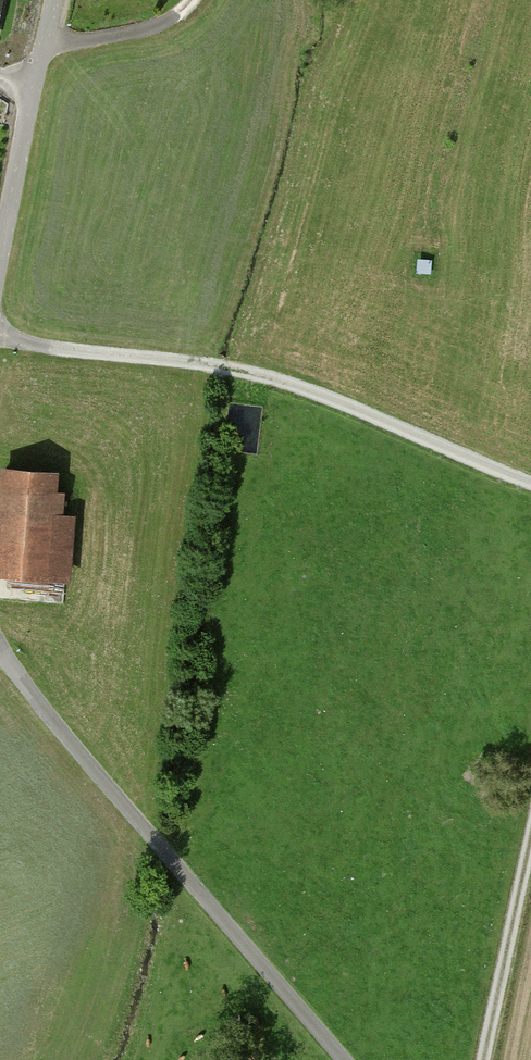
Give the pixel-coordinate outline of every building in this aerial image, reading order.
[(431,260),(421,260),(420,272),(431,273),(431,260)] [(75,576),(79,512),(66,511),(68,488),(59,487),(60,467),(4,463),(3,483),(0,483),(0,572),(75,576)]
